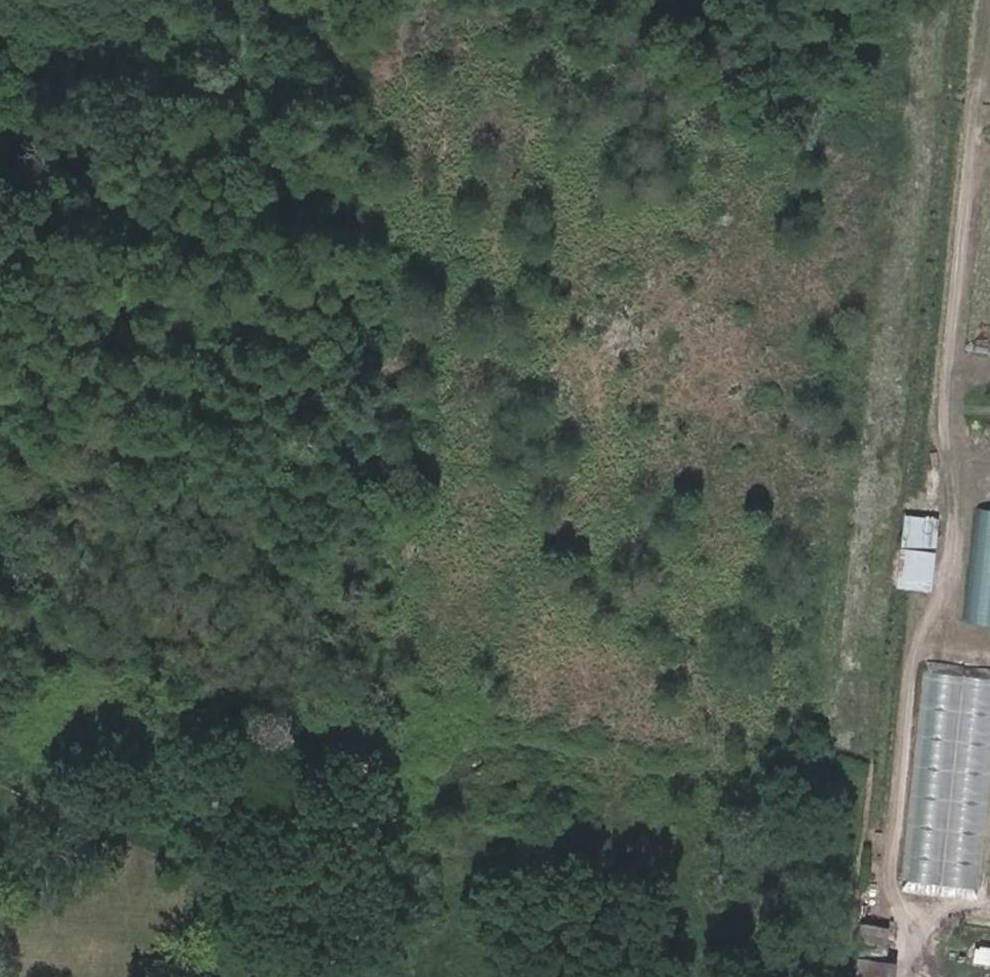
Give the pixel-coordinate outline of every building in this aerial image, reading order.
[(989,621),(989,505),(981,505),(973,620),(989,621)] [(931,552),(935,520),(904,516),(901,549),(931,552)] [(927,588),(931,552),(901,549),(897,584),(927,588)] [(979,888),(984,742),(989,743),(989,670),(948,668),(946,715),(954,715),(952,758),(951,758),(951,781),(918,779),(914,886),(979,888)] [(885,947),(887,926),(858,922),(858,931),(857,943),(885,947)] [(895,961),(855,957),(854,976),(893,976),(895,961)]
